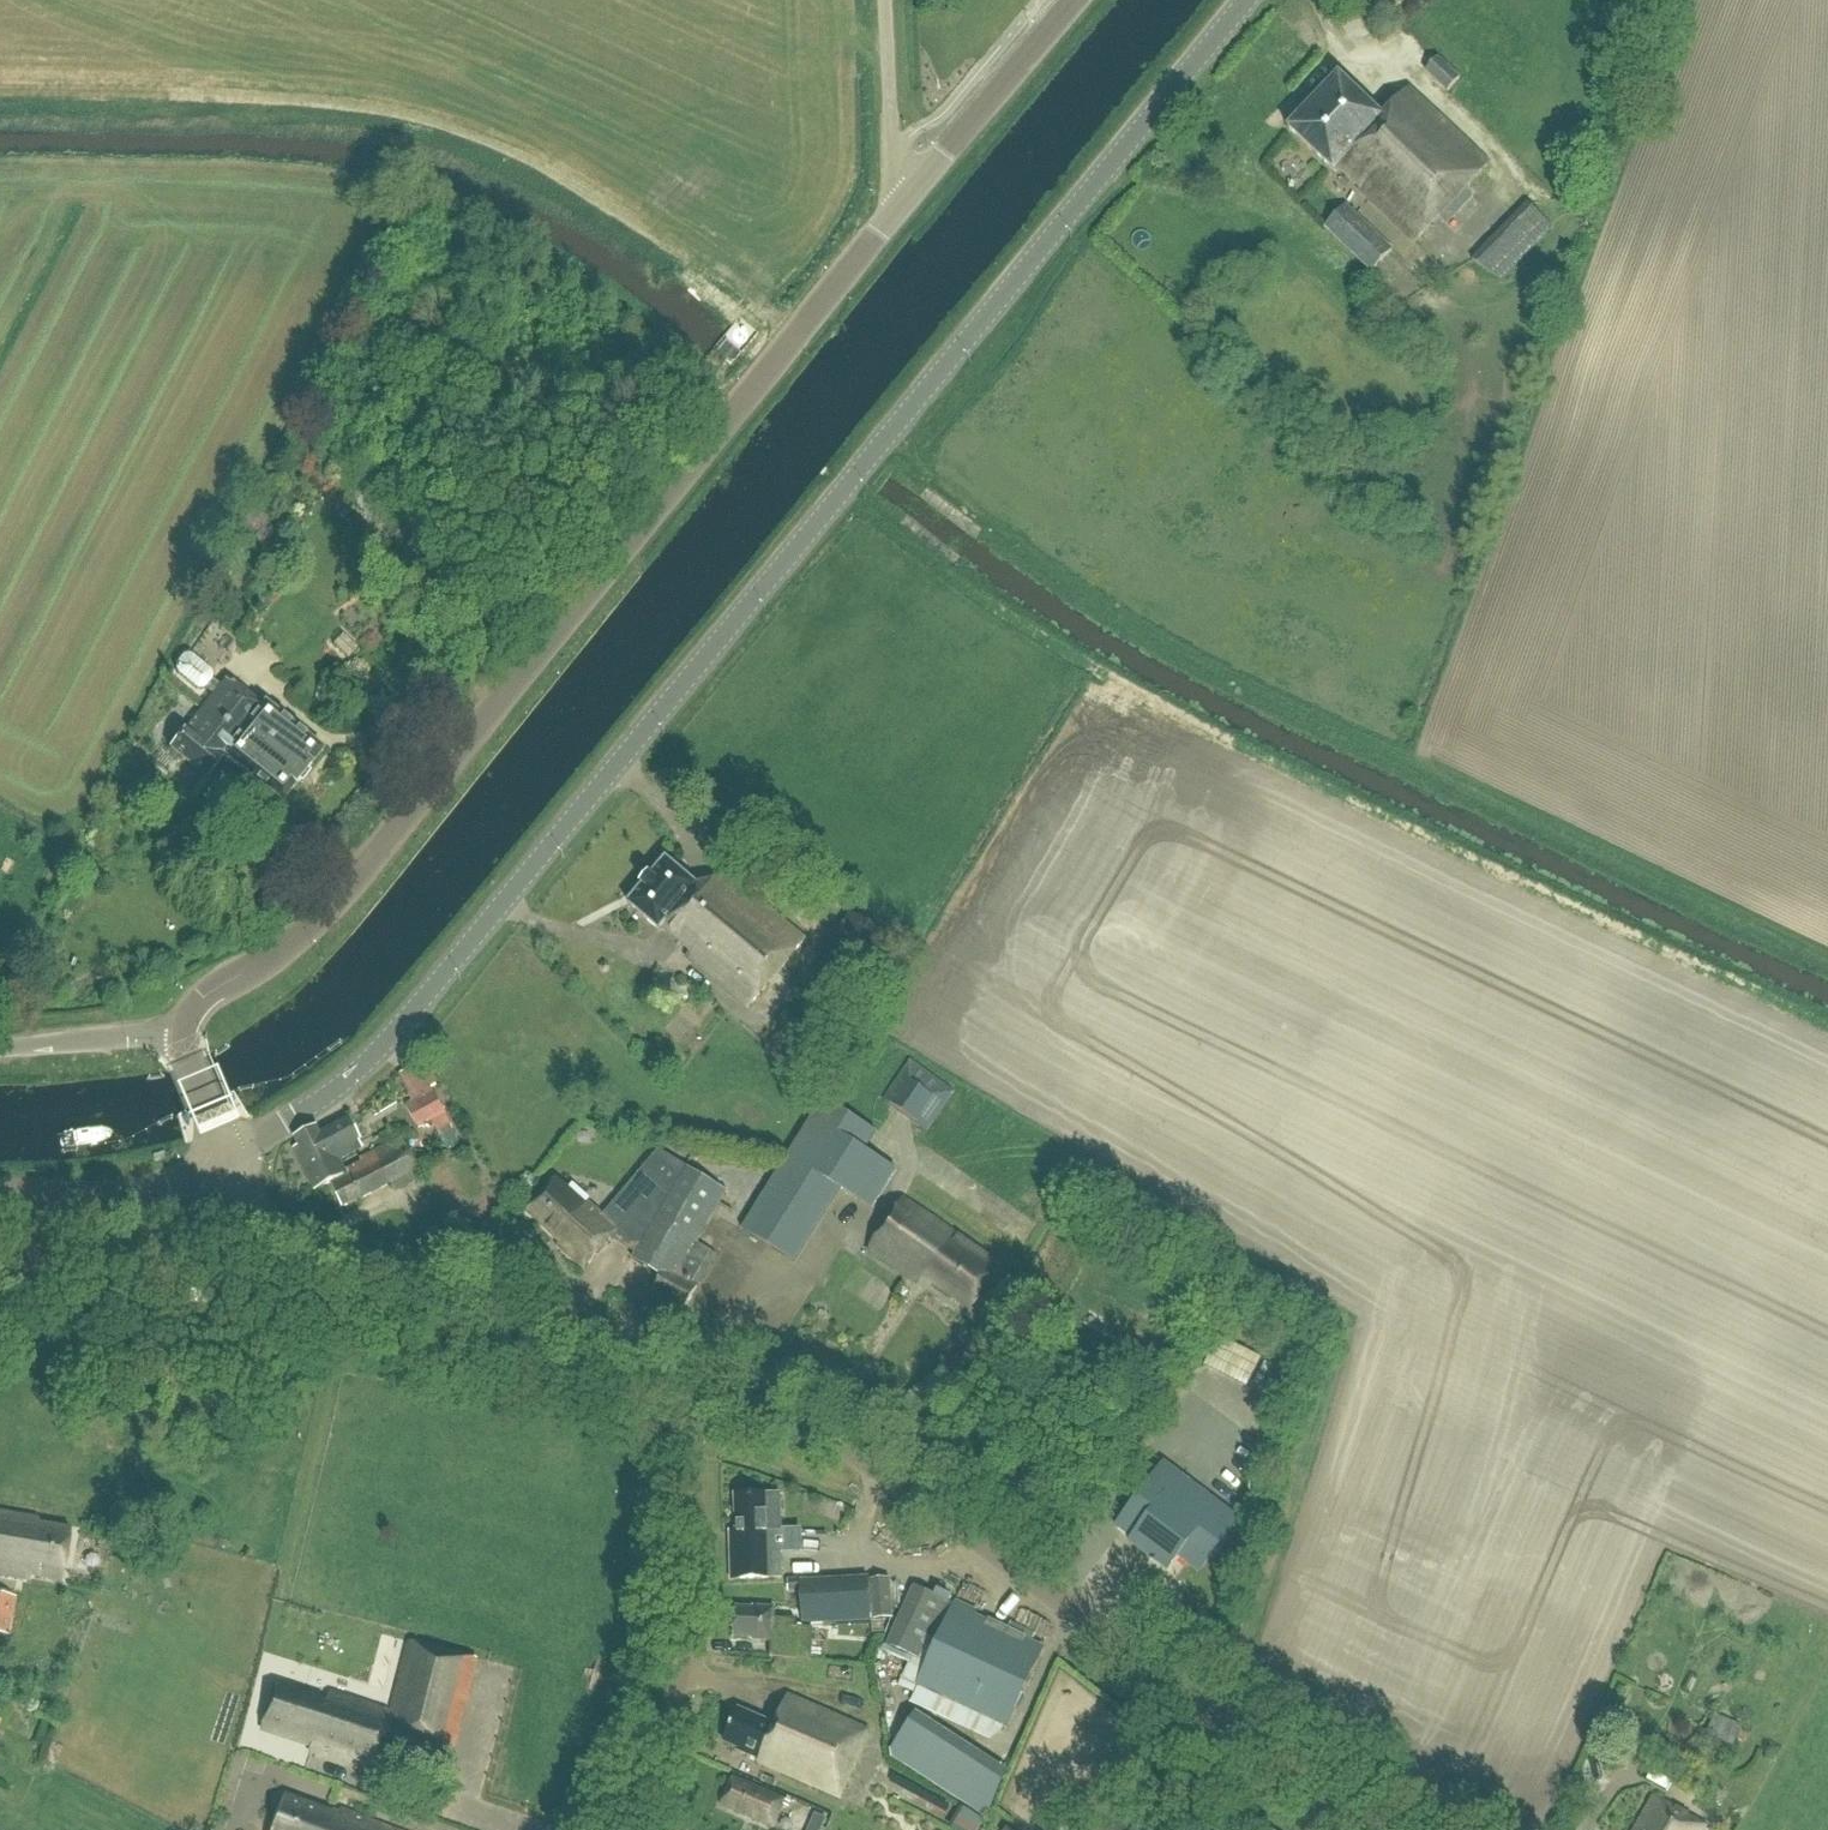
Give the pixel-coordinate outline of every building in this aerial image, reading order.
[(1461,81),(1439,60),(1425,73),(1447,95),(1461,81)] [(1383,118),(1339,77),(1288,130),(1334,174),(1338,169),(1360,191),(1359,193),(1414,246),(1489,166),(1409,90),(1383,118)] [(1551,229),(1525,204),(1474,258),(1500,283),(1551,229)] [(1393,252),(1345,206),(1324,229),(1371,274),(1393,252)] [(241,735),(299,781),(323,752),(264,705),(261,708),(226,680),(219,688),(212,682),(212,680),(212,677),(212,676),(211,673),(195,660),(192,659),(189,659),(187,659),(184,659),(182,660),(180,662),(179,664),(178,665),(177,667),(177,669),(177,670),(177,672),(177,674),(178,675),(178,676),(179,677),(181,679),(195,691),(197,692),(199,692),(202,692),(204,691),(212,697),(203,709),(238,738),(241,735)] [(238,738),(203,709),(170,751),(206,780),(224,758),(282,804),(299,781),(241,735),(238,738)] [(698,886),(666,861),(629,906),(660,932),(663,928),(692,953),(688,959),(749,1010),(806,941),(722,872),(715,880),(698,886)] [(954,1094),(909,1063),(882,1103),(926,1134),(954,1094)] [(429,1095),(416,1069),(401,1077),(415,1102),(407,1106),(420,1130),(433,1124),(445,1146),(457,1139),(433,1093),(429,1095)] [(877,1133),(824,1100),(743,1231),(795,1264),(841,1190),(873,1210),(897,1172),(865,1152),(877,1133)] [(316,1192),(330,1185),(347,1177),(346,1175),(340,1163),(364,1150),(351,1123),(323,1137),(319,1130),(296,1141),(303,1154),(297,1157),(316,1192)] [(363,1167),(346,1175),(347,1177),(330,1185),(343,1211),(392,1186),(398,1195),(423,1182),(405,1143),(361,1163),(363,1167)] [(728,1192),(660,1152),(605,1217),(589,1204),(586,1208),(557,1181),(528,1213),(561,1243),(558,1246),(584,1270),(614,1237),(639,1252),(633,1261),(661,1278),(653,1291),(685,1310),(717,1256),(697,1244),(728,1192)] [(1002,1267),(904,1199),(869,1251),(919,1286),(924,1279),(971,1312),(1002,1267)] [(1255,1389),(1268,1359),(1224,1339),(1210,1369),(1255,1389)] [(1239,1520),(1196,1487),(1183,1505),(1168,1494),(1130,1544),(1168,1573),(1179,1558),(1199,1573),(1239,1520)] [(782,1533),(781,1495),(736,1497),(737,1541),(730,1541),(732,1581),(782,1579),(781,1553),(776,1553),(775,1533),(782,1533)] [(0,1514),(0,1578),(28,1582),(29,1577),(62,1582),(70,1532),(37,1526),(38,1520),(0,1514)] [(804,1626),(872,1623),(872,1621),(893,1620),(892,1585),(871,1586),(870,1578),(789,1581),(789,1593),(802,1592),(804,1626)] [(950,1606),(913,1589),(886,1646),(923,1663),(950,1606)] [(0,1596),(0,1635),(10,1637),(17,1599),(0,1596)] [(976,1611),(958,1603),(919,1686),(1007,1727),(1043,1648),(974,1616),(976,1611)] [(734,1637),(753,1638),(753,1642),(771,1643),(770,1658),(811,1661),(813,1628),(797,1627),(797,1623),(774,1621),(775,1611),(762,1609),(762,1613),(736,1611),(734,1637)] [(478,1662),(411,1643),(392,1712),(330,1694),(328,1702),(276,1688),(263,1733),(314,1747),(311,1756),(380,1775),(391,1738),(452,1755),(478,1662)] [(871,1732),(788,1696),(775,1726),(739,1710),(724,1743),(745,1752),(744,1754),(760,1761),(759,1764),(841,1800),(871,1732)] [(933,1779),(944,1755),(933,1750),(923,1775),(933,1779)] [(949,1759),(934,1782),(965,1802),(980,1779),(949,1759)] [(785,1801),(734,1779),(722,1807),(774,1828),(785,1801)] [(1612,1788),(1604,1807),(1615,1812),(1623,1793),(1612,1788)] [(287,1796),(274,1829),(392,1829),(342,1811),(341,1814),(335,1812),(334,1814),(287,1796)] [(1654,1798),(1636,1829),(1705,1829),(1706,1827),(1654,1798)]
